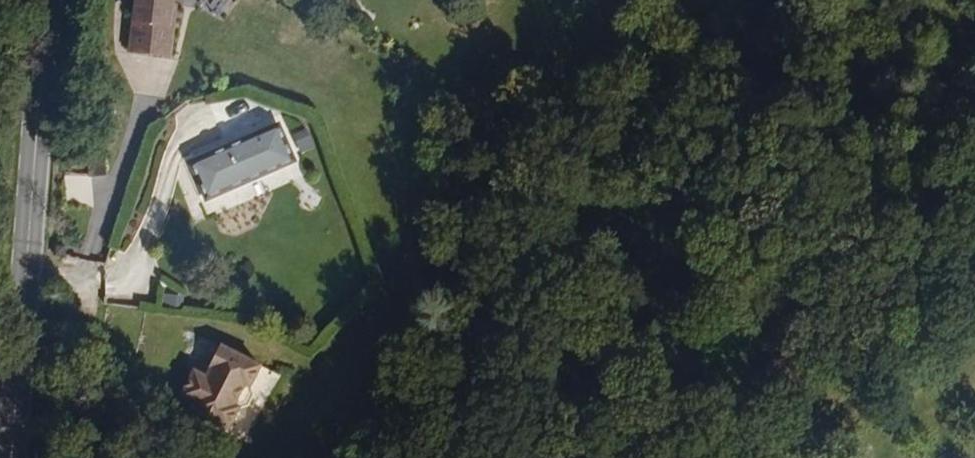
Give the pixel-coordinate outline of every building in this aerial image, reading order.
[(183,0),(149,0),(144,58),(182,61),(186,7),(182,7),(183,0)] [(284,127),(198,165),(213,200),(299,161),(284,127)] [(262,384),(273,363),(234,345),(222,367),(224,368),(222,371),(213,373),(208,370),(195,395),(207,402),(202,409),(242,427),(251,405),(260,403),(266,393),(262,384)] [(222,371),(224,368),(222,367),(217,363),(213,373),(222,371)]
